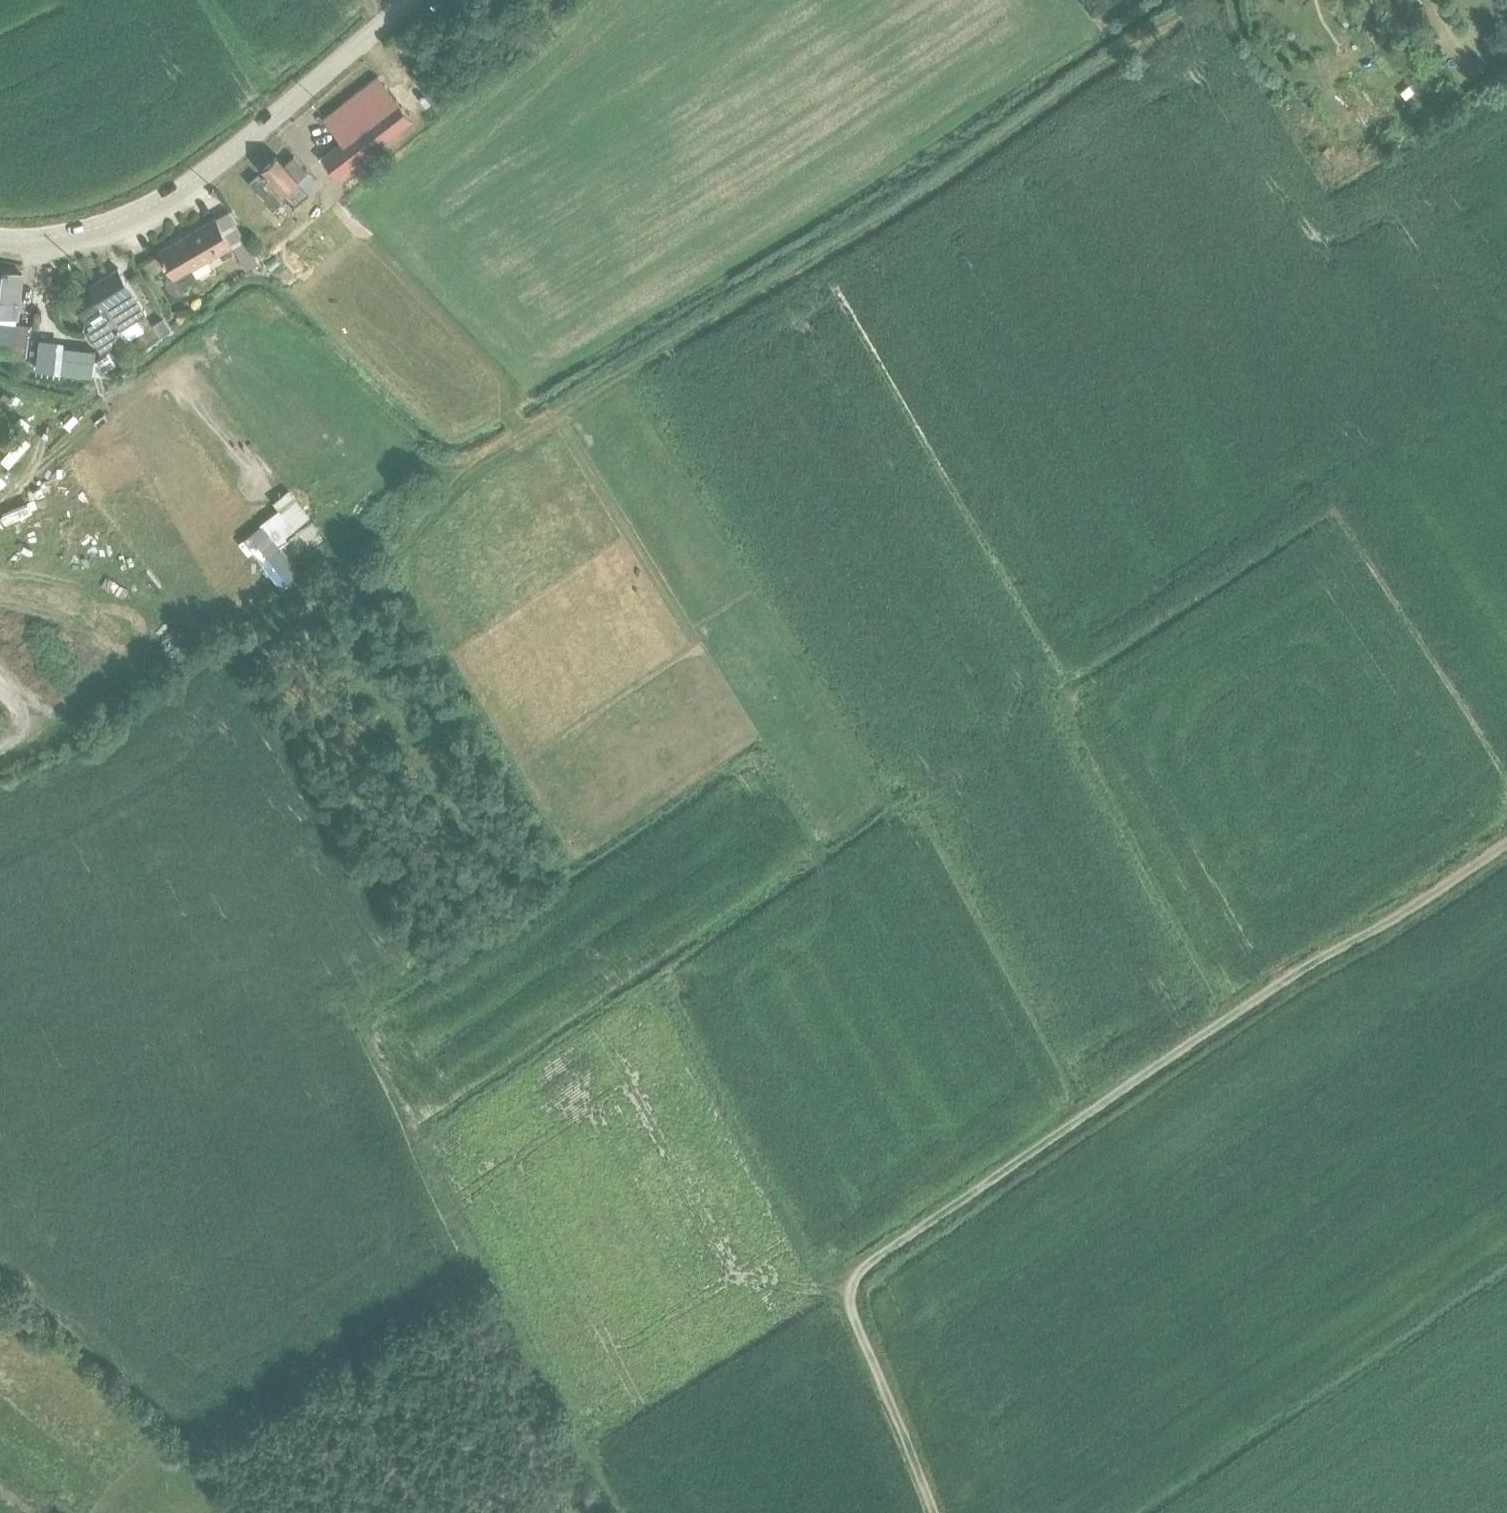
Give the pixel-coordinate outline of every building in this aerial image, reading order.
[(342,141),(323,155),(338,176),(413,118),(379,74),(324,117),(342,141)] [(284,193),(294,205),(319,183),(295,154),(285,163),(278,155),(263,168),(284,193)] [(294,205),(284,193),(277,199),(287,211),(294,205)] [(217,216),(233,245),(246,268),(259,260),(230,209),(217,216)] [(233,245),(217,216),(159,250),(181,287),(196,277),(192,269),(233,245)] [(110,315),(90,327),(88,329),(102,351),(125,337),(120,329),(138,317),(148,312),(119,267),(90,284),(98,296),(110,315)] [(13,345),(28,347),(30,323),(16,321),(23,273),(5,270),(4,276),(0,276),(0,340),(13,345)] [(110,315),(98,296),(78,309),(90,327),(110,315)] [(170,313),(158,318),(164,331),(176,326),(170,313)] [(120,329),(125,337),(126,339),(145,328),(138,317),(120,329)] [(41,337),(37,372),(60,375),(61,371),(92,375),(92,372),(104,373),(104,370),(110,371),(116,363),(108,349),(97,357),(95,358),(96,349),(64,345),(65,341),(41,337)] [(279,510),(261,524),(279,548),(298,533),(295,529),(311,516),(291,491),(274,503),(279,510)]
